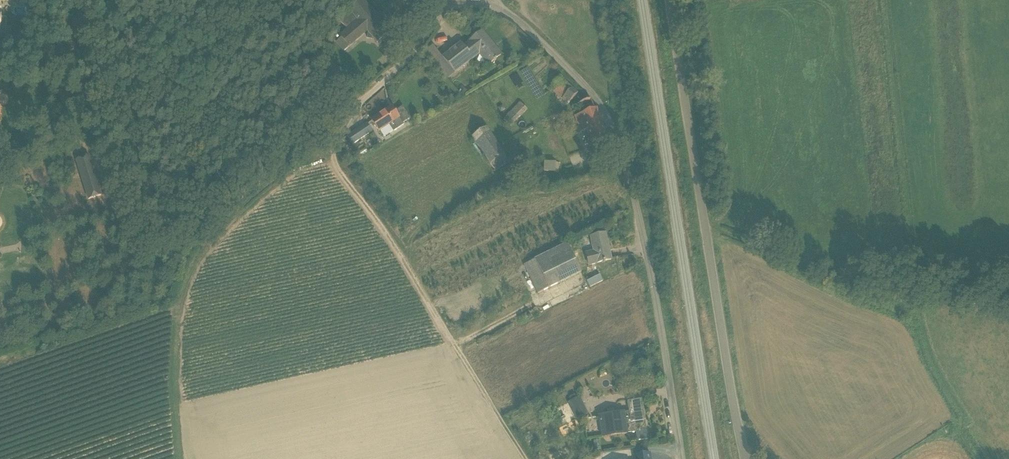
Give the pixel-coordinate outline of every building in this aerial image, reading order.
[(372,36),(377,42),(389,31),(380,20),(383,18),(378,12),(375,15),(363,0),(358,0),(349,8),(349,9),(345,12),(337,18),(348,30),(341,36),(349,46),(368,30),(368,31),(366,39),(372,40),(372,36)] [(72,28),(80,32),(78,36),(82,38),(87,27),(83,25),(87,18),(79,14),(72,28)] [(449,52),(442,57),(455,74),(479,55),(488,66),(501,55),(482,31),(470,41),(470,42),(464,46),(461,42),(455,48),(449,53),(449,52)] [(550,89),(568,104),(578,93),(560,77),(550,89)] [(337,99),(344,91),(338,85),(331,93),(337,99)] [(467,90),(461,88),(458,95),(464,97),(467,90)] [(594,147),(608,141),(596,108),(594,109),(591,99),(572,107),(581,132),(587,129),(594,147)] [(504,119),(511,126),(527,109),(520,102),(504,119)] [(394,132),(404,125),(391,106),(371,119),(376,126),(380,132),(381,131),(384,137),(393,131),(394,132)] [(355,130),(347,136),(353,145),(373,131),(367,122),(355,130)] [(509,162),(486,126),(471,136),(494,171),(509,162)] [(89,199),(100,195),(88,157),(77,160),(89,199)] [(544,170),(555,171),(555,162),(545,161),(544,170)] [(113,184),(117,183),(126,181),(123,169),(115,171),(109,172),(113,184)] [(108,170),(103,171),(105,183),(111,181),(108,170)] [(585,252),(588,265),(611,260),(605,233),(590,237),(593,251),(585,252)] [(524,265),(538,294),(581,272),(567,244),(524,265)] [(593,278),(586,281),(590,288),(596,284),(593,278)] [(568,403),(576,419),(587,414),(579,397),(577,398),(571,401),(568,403)] [(598,415),(601,437),(627,434),(627,433),(632,432),(632,433),(636,432),(638,441),(648,439),(642,399),(627,401),(629,411),(625,412),(625,411),(598,415)]
